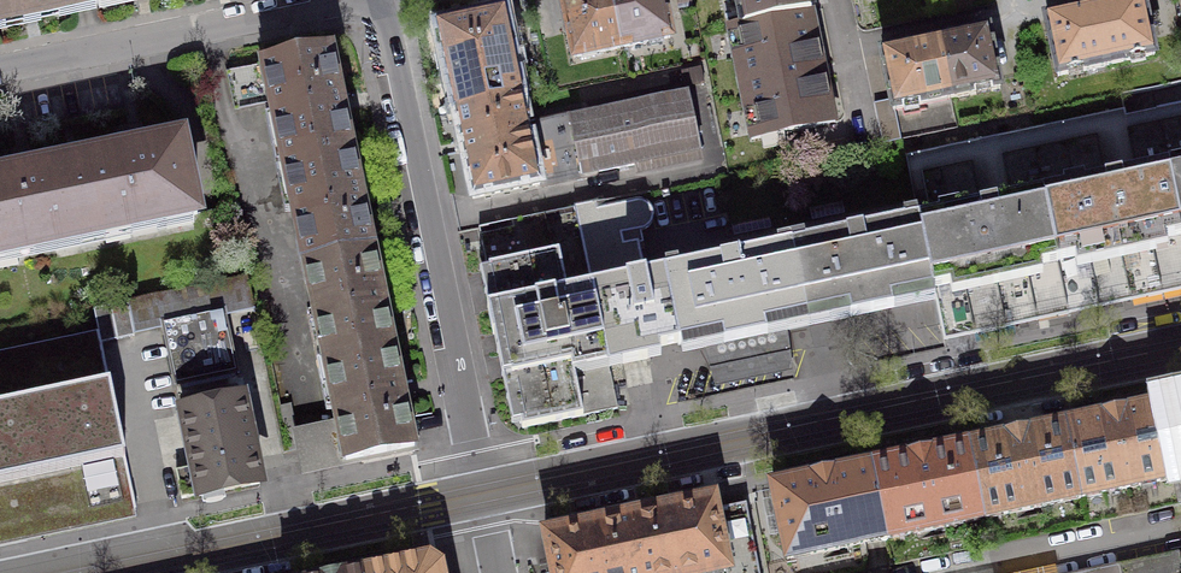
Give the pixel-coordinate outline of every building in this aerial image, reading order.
[(31,16),(86,5),(97,2),(97,0),(0,0),(0,22),(31,16)] [(563,2),(575,58),(622,48),(612,0),(570,0),(563,2)] [(622,48),(670,38),(662,0),(612,0),(622,48)] [(743,23),(743,25),(812,11),(810,1),(810,0),(738,0),(743,23)] [(1094,10),(1106,67),(1155,56),(1143,0),(1141,0),(1104,8),(1094,10)] [(1085,12),(1046,20),(1058,77),(1106,67),(1094,10),(1085,12)] [(743,23),(728,26),(752,140),(809,128),(816,158),(851,150),(845,119),(835,121),(821,52),(812,11),(743,25),(743,23)] [(455,113),(523,99),(505,13),(437,28),(446,71),(455,113)] [(949,40),(940,42),(952,99),(1000,89),(988,32),(949,40)] [(931,44),(882,54),(891,100),(875,104),(883,143),(900,139),(894,111),(952,99),(940,42),(931,44)] [(284,165),(352,150),(344,114),(345,113),(344,105),(342,97),(341,97),(331,49),(264,64),(227,72),(235,110),(271,103),(284,165)] [(523,99),(455,113),(462,147),(473,199),(637,165),(699,152),(687,95),(535,127),(537,133),(530,134),(523,99)] [(905,156),(909,174),(921,172),(929,210),(943,207),(949,205),(1049,184),(1068,180),(1067,175),(1089,171),(1090,175),(1174,158),(1180,156),(1180,107),(1127,118),(1125,110),(905,156)] [(131,152),(85,161),(93,201),(96,200),(103,233),(192,215),(193,216),(197,214),(182,141),(148,148),(145,135),(137,137),(128,138),(131,152)] [(352,150),(284,165),(300,242),(305,242),(309,262),(372,249),(363,204),(364,204),(362,195),(361,187),(359,187),(352,150)] [(637,165),(641,181),(702,168),(699,152),(637,165)] [(85,161),(37,171),(34,158),(26,160),(18,161),(20,175),(0,179),(0,255),(103,233),(96,200),(93,201),(85,161)] [(1180,232),(1180,193),(1174,158),(1090,175),(1089,171),(1067,175),(1068,180),(1049,184),(1063,256),(1080,253),(1082,261),(1173,243),(1172,234),(1180,232)] [(1045,260),(1063,256),(1049,184),(949,205),(951,213),(918,220),(933,290),(938,289),(1047,270),(1045,260)] [(679,344),(680,344),(665,273),(664,273),(646,277),(638,242),(632,243),(630,232),(641,230),(644,230),(646,228),(648,227),(649,226),(651,223),(652,221),(653,219),(653,216),(652,214),(652,212),(651,210),(650,208),(648,206),(646,205),(644,204),(642,203),(640,203),(638,203),(636,203),(597,211),(595,204),(576,208),(609,368),(611,367),(609,358),(621,356),(623,365),(635,362),(648,360),(646,350),(679,343),(679,344)] [(618,408),(609,368),(576,208),(479,228),(488,269),(490,269),(498,307),(489,309),(494,335),(503,334),(506,347),(523,428),(618,408)] [(859,230),(792,245),(809,327),(936,301),(933,290),(918,220),(918,218),(859,230)] [(948,334),(1010,322),(1099,304),(1180,287),(1180,232),(1172,234),(1173,243),(1082,261),(1080,253),(1063,256),(1045,260),(1047,270),(938,289),(948,334)] [(789,331),(809,327),(792,245),(727,258),(664,272),(664,273),(665,273),(680,344),(682,354),(703,349),(711,388),(793,371),(789,331)] [(381,294),(372,249),(309,262),(314,283),(310,284),(326,361),(393,347),(392,347),(385,310),(386,310),(384,302),(382,294),(381,294)] [(164,325),(176,384),(236,371),(230,342),(224,312),(235,310),(236,314),(254,310),(247,277),(93,309),(98,331),(100,342),(134,335),(134,332),(164,325)] [(135,510),(100,342),(98,331),(0,352),(0,538),(135,510)] [(401,384),(393,347),(326,361),(325,362),(338,422),(297,431),(304,465),(305,465),(306,471),(326,466),(346,462),(346,463),(380,456),(415,448),(404,400),(406,400),(404,392),(402,384),(401,384)] [(183,414),(194,468),(176,471),(182,499),(200,495),(200,496),(215,493),(260,484),(254,453),(254,452),(252,442),(250,432),(249,432),(243,402),(183,414)] [(1164,406),(1179,478),(1177,478),(1180,496),(1180,402),(1173,404),(1164,406)] [(1105,418),(1066,426),(1082,498),(1177,478),(1179,478),(1164,406),(1126,414),(1125,413),(1115,415),(1104,417),(1105,418)] [(1007,439),(969,447),(984,518),(1082,498),(1066,426),(1028,434),(1028,433),(1017,435),(1007,438),(1007,439)] [(910,459),(872,467),(887,539),(984,518),(969,447),(931,455),(931,454),(920,456),(910,458),(910,459)] [(788,560),(887,539),(872,467),(834,475),(833,474),(823,476),(813,478),(813,480),(772,488),(788,560)] [(629,517),(641,572),(717,572),(726,571),(727,572),(759,572),(746,505),(721,510),(716,511),(714,499),(671,508),(629,517)] [(629,517),(587,526),(556,532),(545,535),(553,572),(641,572),(629,517)] [(1178,553),(1118,566),(1120,572),(1180,572),(1180,568),(1178,553)] [(441,568),(435,563),(428,559),(364,572),(442,572),(441,568)]
